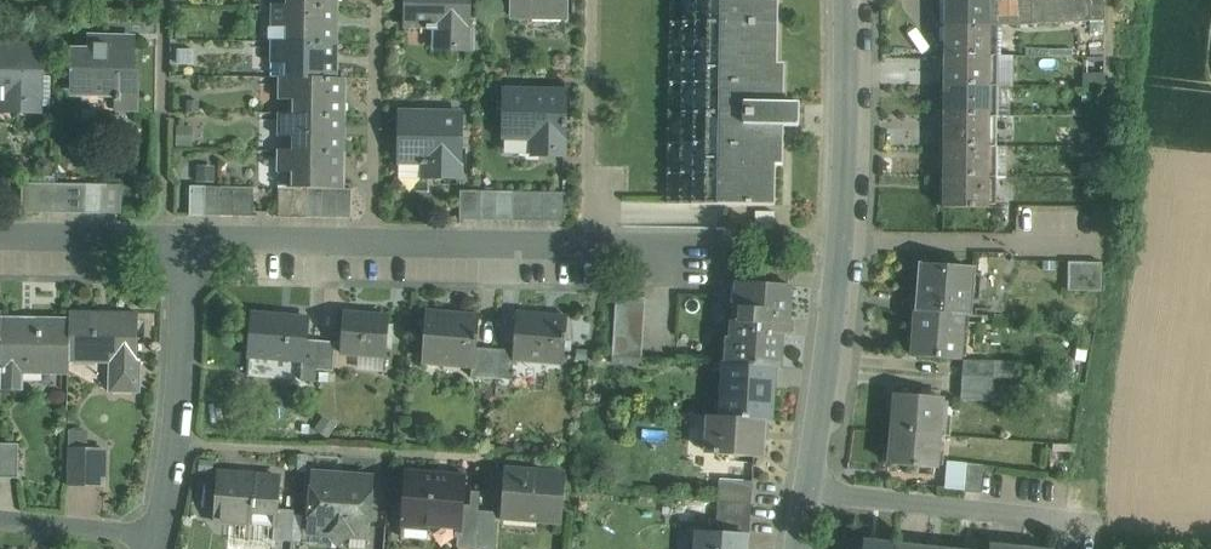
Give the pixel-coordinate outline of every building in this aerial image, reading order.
[(407,26),(429,26),(429,29),(438,30),(438,26),(447,26),(447,49),(471,49),(472,0),(407,0),(407,26)] [(513,15),(566,16),(566,0),(513,0),(513,15)] [(670,23),(775,25),(776,0),(671,0),(670,23)] [(945,24),(990,24),(990,0),(946,0),(945,24)] [(1018,25),(1032,24),(1031,0),(1016,0),(1018,25)] [(1032,24),(1047,23),(1045,0),(1031,0),(1032,24)] [(1047,23),(1061,22),(1060,0),(1045,0),(1047,23)] [(1061,22),(1076,21),(1074,0),(1060,0),(1061,22)] [(1076,21),(1090,20),(1089,0),(1074,0),(1076,21)] [(1090,20),(1104,20),(1103,0),(1089,0),(1090,20)] [(296,5),(273,4),(272,41),(333,42),(338,42),(338,25),(333,25),(334,5),(296,5)] [(775,25),(670,23),(667,205),(772,207),(773,127),(774,103),(775,25)] [(945,24),(944,24),(944,55),(990,55),(1000,55),(1001,24),(990,24),(945,24)] [(135,44),(109,44),(109,36),(89,35),(89,48),(73,47),(73,87),(93,87),(93,96),(117,96),(117,110),(140,110),(140,70),(135,70),(135,44)] [(333,42),(272,41),(271,63),(272,63),(271,76),(280,76),(280,77),(336,78),(336,62),(333,62),(333,42)] [(0,43),(0,98),(1,98),(0,100),(17,100),(17,110),(42,111),(44,44),(0,43)] [(990,55),(944,55),(944,85),(989,85),(990,55)] [(336,78),(280,77),(279,99),(303,100),(302,114),(340,115),(345,115),(346,98),(340,98),(341,78),(336,78)] [(989,85),(944,85),(943,115),(989,116),(989,85)] [(567,92),(506,90),(504,139),(538,140),(537,156),(565,156),(566,126),(568,127),(568,121),(566,121),(567,92)] [(773,127),(781,127),(782,103),(774,103),(773,127)] [(797,103),(782,103),(781,127),(796,127),(797,103)] [(463,113),(401,113),(401,161),(422,161),(422,164),(429,164),(429,161),(438,161),(438,176),(463,176),(463,113)] [(302,114),(279,114),(279,136),(303,136),(303,150),(340,151),(345,151),(346,135),(340,134),(340,115),(302,114)] [(989,116),(943,115),(943,146),(989,146),(989,116)] [(989,146),(943,146),(943,176),(988,176),(989,146)] [(303,150),(280,150),(280,173),(302,174),(302,188),(307,188),(321,188),(336,188),(344,188),(344,171),(340,171),(340,151),(303,150)] [(193,181),(214,181),(213,164),(192,164),(193,181)] [(988,176),(943,176),(942,207),(988,208),(988,176)] [(54,183),(24,183),(23,212),(54,213),(54,183)] [(70,184),(54,183),(54,213),(69,213),(70,184)] [(86,184),(70,184),(69,213),(85,213),(86,184)] [(101,184),(86,184),(85,213),(101,213),(101,184)] [(122,185),(101,184),(101,213),(122,214),(122,185)] [(205,186),(190,186),(189,215),(204,216),(205,186)] [(219,186),(205,186),(204,216),(219,216),(219,186)] [(233,186),(219,186),(219,216),(233,216),(233,186)] [(257,187),(233,186),(233,216),(256,217),(257,187)] [(293,187),(278,187),(277,217),(292,218),(293,187)] [(302,188),(293,187),(292,218),(307,218),(307,188),(302,188)] [(321,188),(307,188),(307,218),(321,218),(321,188)] [(336,188),(321,188),(321,218),(335,218),(336,188)] [(344,188),(336,188),(335,218),(350,218),(351,189),(344,188)] [(481,191),(461,190),(460,220),(480,221),(481,191)] [(496,191),(481,191),(480,221),(496,221),(496,191)] [(512,191),(496,191),(496,221),(512,221),(512,191)] [(528,191),(512,191),(512,221),(527,222),(528,191)] [(544,192),(528,191),(527,222),(543,222),(544,192)] [(566,192),(544,192),(543,222),(565,222),(566,192)] [(1085,261),(1067,261),(1067,290),(1084,290),(1085,261)] [(1102,262),(1085,261),(1084,290),(1103,291),(1102,262)] [(972,270),(919,266),(916,311),(961,314),(968,315),(972,270)] [(790,270),(760,268),(759,271),(759,283),(789,285),(790,270)] [(759,271),(741,270),(741,282),(759,283),(759,271)] [(741,282),(736,281),(734,307),(740,308),(739,321),(733,321),(731,337),(726,337),(724,363),(773,366),(779,367),(781,333),(788,333),(789,319),(788,318),(790,285),(789,285),(759,283),(741,282)] [(645,297),(616,296),(612,356),(641,358),(645,297)] [(475,316),(429,313),(430,311),(427,310),(423,353),(443,354),(443,358),(474,360),(475,347),(475,342),(477,342),(477,335),(476,335),(477,315),(475,314),(475,316)] [(961,314),(916,311),(913,355),(958,359),(961,314)] [(564,318),(519,315),(519,312),(517,312),(514,350),(514,354),(547,356),(547,353),(563,354),(564,340),(566,340),(566,334),(565,334),(566,316),(564,316),(564,318)] [(307,318),(253,313),(249,356),(302,361),(303,361),(305,339),(307,318)] [(386,317),(345,314),(345,313),(344,313),(341,353),(342,353),(342,352),(359,354),(383,356),(384,357),(387,317),(386,317)] [(137,315),(69,315),(69,322),(68,358),(112,359),(137,359),(137,315)] [(69,322),(1,320),(0,360),(0,388),(18,389),(19,369),(68,370),(68,358),(69,322)] [(319,341),(305,339),(303,361),(302,361),(301,369),(317,370),(319,341)] [(334,342),(319,341),(317,370),(332,371),(334,342)] [(498,349),(475,347),(474,360),(473,367),(471,367),(470,376),(496,378),(498,349)] [(514,350),(498,349),(496,378),(512,379),(514,354),(514,350)] [(383,356),(359,354),(358,369),(383,372),(384,357),(383,356)] [(137,359),(112,359),(112,395),(137,395),(137,359)] [(995,363),(964,360),(963,375),(994,378),(995,363)] [(773,366),(724,363),(721,416),(763,419),(769,419),(773,366)] [(41,374),(42,394),(67,393),(66,373),(41,374)] [(994,378),(963,375),(961,392),(993,394),(994,378)] [(940,397),(895,394),(892,431),(937,434),(940,397)] [(721,416),(707,416),(706,437),(713,438),(712,453),(761,456),(763,419),(721,416)] [(937,434),(892,431),(889,464),(935,468),(937,434)] [(0,444),(0,478),(18,478),(19,444),(0,444)] [(86,450),(67,449),(67,484),(86,484),(86,450)] [(104,450),(86,450),(86,484),(104,484),(104,450)] [(949,461),(946,490),(979,493),(982,464),(949,461)] [(564,473),(506,469),(502,517),(560,522),(564,473)] [(463,478),(408,474),(408,470),(406,470),(402,523),(458,527),(461,527),(462,509),(465,475),(463,474),(463,478)] [(280,478),(222,473),(220,490),(217,489),(215,521),(234,523),(275,526),(276,526),(277,509),(280,478)] [(342,476),(313,474),(309,532),(338,534),(342,476)] [(367,536),(371,478),(342,476),(338,534),(367,536)] [(752,482),(719,479),(718,494),(751,496),(752,482)] [(752,504),(718,501),(716,533),(747,535),(747,536),(750,536),(752,504)] [(276,526),(275,526),(274,540),(292,541),(294,510),(277,509),(276,526)] [(462,509),(461,527),(458,527),(456,548),(473,548),(476,548),(479,510),(462,509)] [(479,510),(476,548),(493,548),(496,512),(479,510)] [(273,548),(274,540),(275,526),(234,523),(233,545),(273,548)] [(698,531),(697,548),(746,548),(747,536),(747,535),(716,533),(698,531)] [(864,540),(863,548),(895,548),(896,543),(864,540)]
